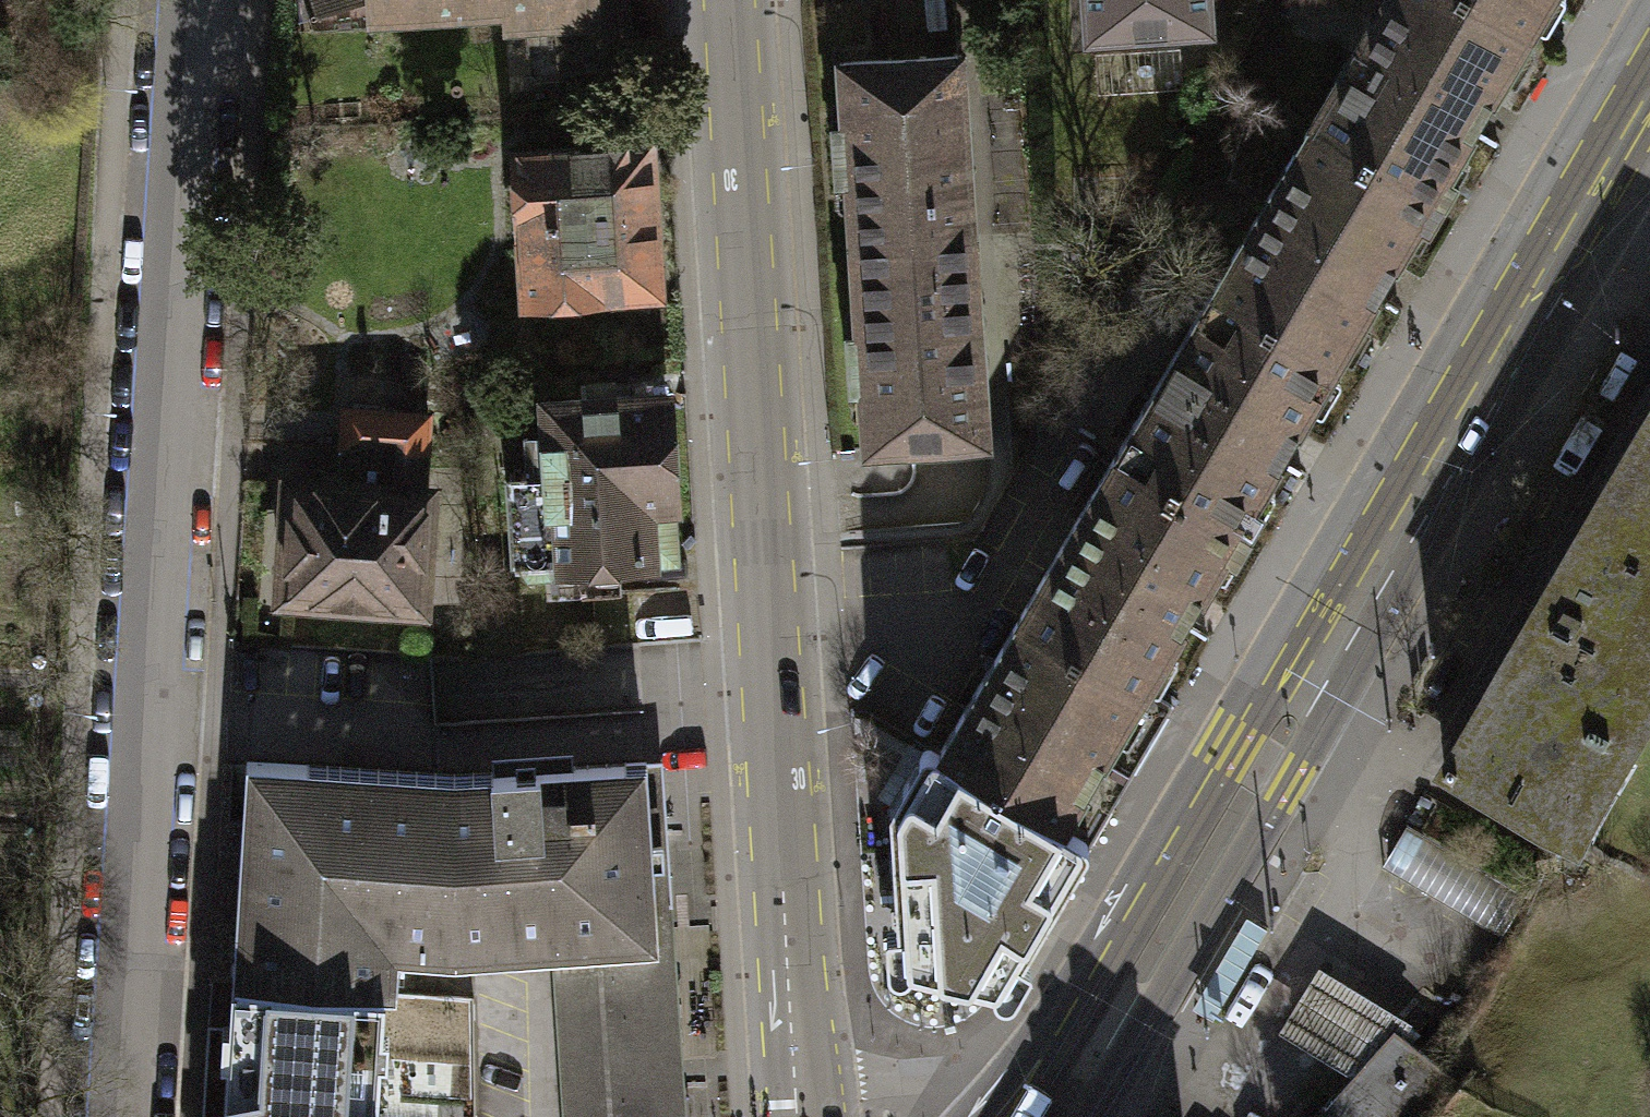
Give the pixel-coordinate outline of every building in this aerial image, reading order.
[(316,17),(367,0),(311,0),(316,17)] [(370,17),(503,9),(504,23),(554,21),(557,73),(627,69),(623,0),(369,0),(370,17)] [(1088,35),(1210,28),(1208,0),(1086,0),(1088,35)] [(1478,0),(1383,0),(1310,123),(1444,202),(1459,177),(1449,171),(1531,31),(1478,0)] [(1531,31),(1549,0),(1478,0),(1531,31)] [(852,243),(973,234),(961,54),(840,62),(844,123),(832,124),(836,182),(847,181),(852,243)] [(1214,287),(1337,360),(1419,221),(1429,227),(1444,202),(1310,123),(1214,287)] [(649,142),(517,150),(527,300),(659,291),(649,142)] [(973,234),(852,243),(858,332),(846,333),(850,391),(863,390),(867,450),(988,442),(973,234)] [(1337,360),(1214,287),(1116,452),(1250,531),(1265,505),(1255,499),(1337,360)] [(1638,379),(1418,752),(1531,818),(1534,812),(1443,758),(1649,408),(1649,386),(1638,379)] [(515,562),(523,562),(527,571),(546,569),(551,569),(555,560),(615,557),(649,555),(649,554),(674,552),(671,499),(672,499),(665,394),(548,401),(550,443),(546,443),(548,471),(510,473),(515,562)] [(341,447),(361,448),(426,452),(429,413),(344,408),(341,447)] [(1443,758),(1534,812),(1531,818),(1555,832),(1558,826),(1649,880),(1649,408),(1443,758)] [(424,490),(426,452),(361,448),(359,486),(424,490)] [(1020,616),(1143,688),(1225,550),(1235,556),(1250,531),(1116,452),(1020,616)] [(362,610),(371,601),(422,604),(428,490),(424,490),(359,486),(290,482),(283,596),(333,599),(343,609),(362,610)] [(617,594),(615,557),(555,560),(551,569),(546,569),(548,597),(617,594)] [(1143,688),(1020,616),(939,754),(1091,843),(1172,705),(1143,688)] [(1091,843),(939,754),(925,745),(889,804),(899,952),(901,958),(907,962),(1007,985),(1091,843)] [(646,761),(457,775),(247,761),(232,984),(234,984),(384,993),(397,994),(398,957),(439,958),(473,958),(552,953),(562,1116),(669,1116),(646,761)] [(1407,822),(1382,865),(1503,936),(1528,893),(1407,822)] [(1278,1029),(1352,1075),(1395,1027),(1403,1035),(1412,1021),(1319,964),(1278,1029)] [(381,1055),(352,1053),(353,1032),(382,1034),(384,993),(234,984),(231,1032),(249,1034),(248,1059),(230,1058),(226,1116),(377,1116),(381,1055)] [(1395,1027),(1352,1075),(1315,1116),(1432,1116),(1461,1085),(1403,1035),(1395,1027)]
